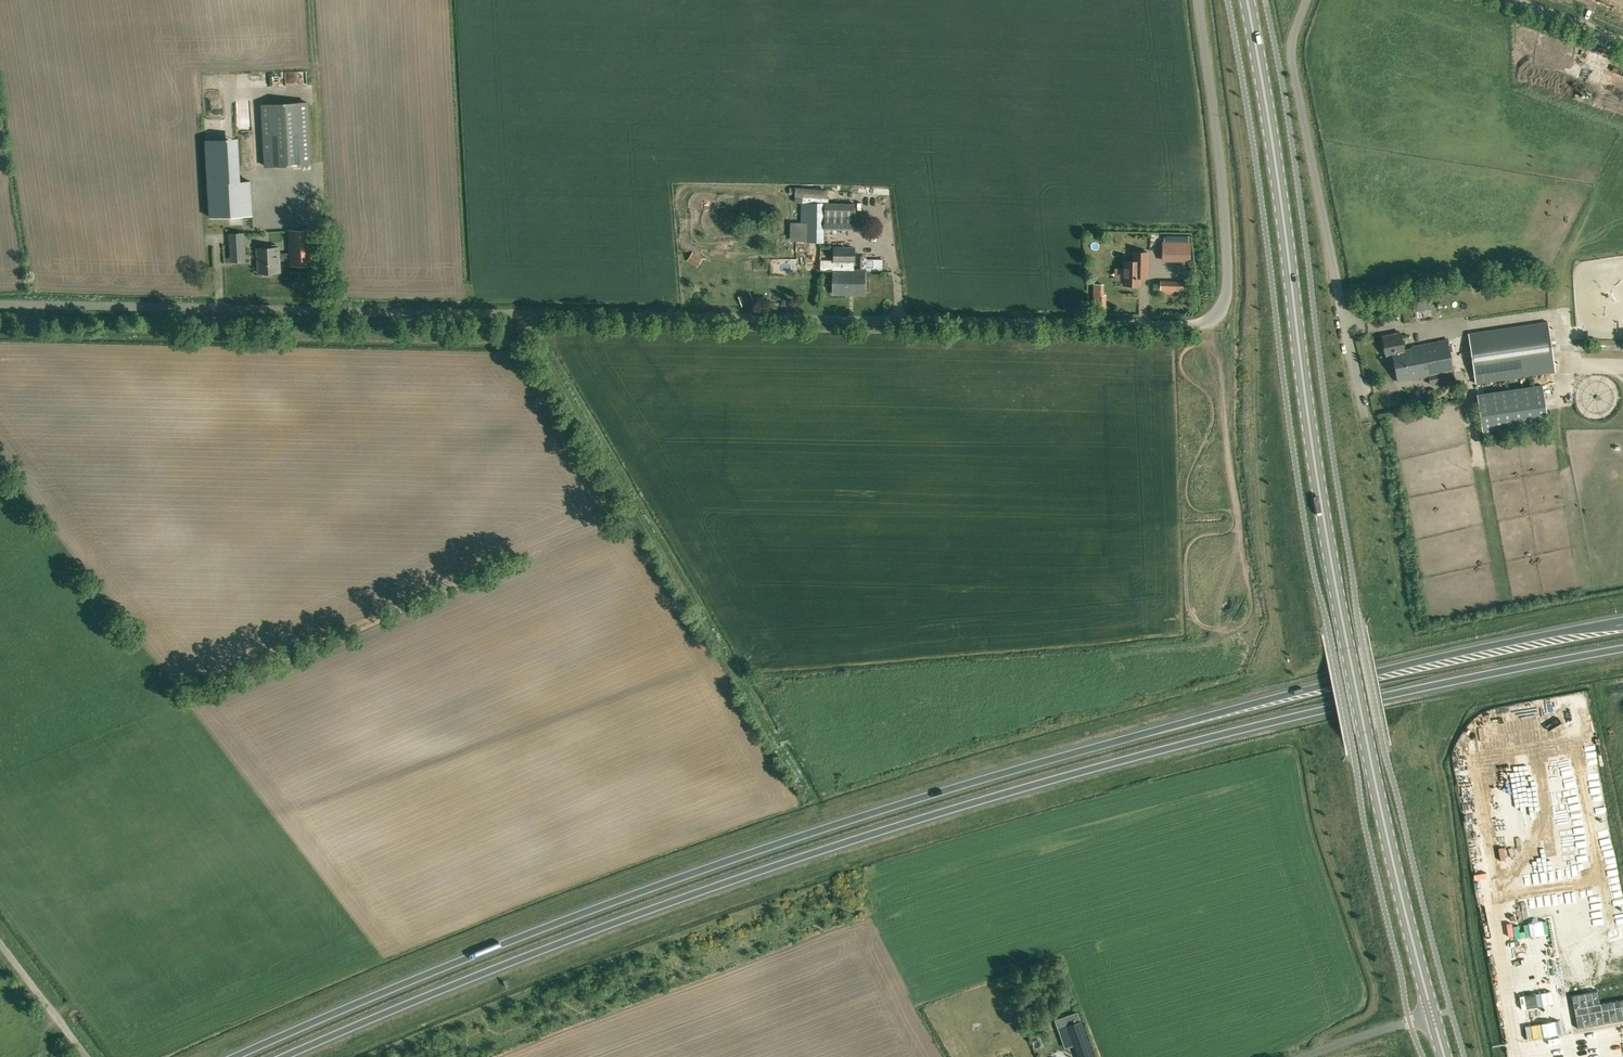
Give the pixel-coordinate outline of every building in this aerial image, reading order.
[(255,88),(255,74),(241,74),(241,88),(255,88)] [(311,163),(307,102),(261,105),(265,166),(311,163)] [(257,142),(256,105),(241,106),(242,118),(246,118),(246,132),(249,132),(250,142),(257,142)] [(232,138),(206,140),(210,216),(253,214),(251,181),(235,182),(232,138)] [(799,202),(799,216),(802,216),(802,231),(807,232),(807,242),(808,242),(807,263),(807,265),(821,266),(822,242),(824,242),(824,229),(841,229),(854,229),(855,203),(842,203),(829,203),(825,203),(808,202),(799,202)] [(290,253),(288,253),(288,260),(290,259),(290,265),(314,263),(312,229),(288,230),(290,253)] [(243,232),(230,233),(231,244),(231,253),(231,261),(245,261),(244,252),(244,244),(243,232)] [(1190,243),(1163,242),(1162,260),(1189,260),(1190,243)] [(271,247),(257,248),(257,255),(258,273),(261,273),(264,273),(264,275),(272,275),(272,272),(280,272),(279,260),(288,260),(288,253),(279,254),(279,246),(276,247),(276,244),(270,245),(271,247)] [(854,269),(854,263),(855,263),(855,246),(833,245),(833,269),(834,269),(833,293),(864,294),(864,270),(854,269)] [(1124,261),(1124,285),(1140,285),(1140,277),(1147,277),(1147,252),(1134,252),(1134,261),(1124,261)] [(697,265),(702,258),(694,253),(690,260),(697,265)] [(799,277),(808,277),(808,267),(799,268),(799,277)] [(1191,281),(1175,281),(1174,294),(1190,294),(1191,281)] [(1106,294),(1093,294),(1092,310),(1105,311),(1106,294)] [(1453,302),(1407,310),(1409,322),(1443,317),(1442,313),(1454,311),(1453,302)] [(1548,322),(1468,333),(1476,383),(1555,372),(1548,322)] [(1393,354),(1404,351),(1400,333),(1383,336),(1386,355),(1393,354)] [(1404,351),(1393,354),(1398,382),(1428,376),(1429,383),(1455,378),(1453,371),(1447,339),(1412,346),(1412,349),(1404,351)] [(1548,424),(1542,385),(1477,394),(1483,434),(1548,424)] [(1186,524),(1174,525),(1175,532),(1187,532),(1186,524)] [(1207,530),(1209,538),(1220,536),(1219,528),(1207,530)] [(1214,607),(1240,606),(1240,597),(1213,598),(1214,607)] [(1183,604),(1184,624),(1192,624),(1191,603),(1183,604)] [(1622,1020),(1622,999),(1600,1003),(1597,990),(1571,995),(1575,1015),(1574,1015),(1574,1018),(1575,1018),(1577,1028),(1622,1020)] [(1089,1046),(1081,1021),(1067,1025),(1076,1050),(1078,1056),(1094,1056),(1089,1046)]
